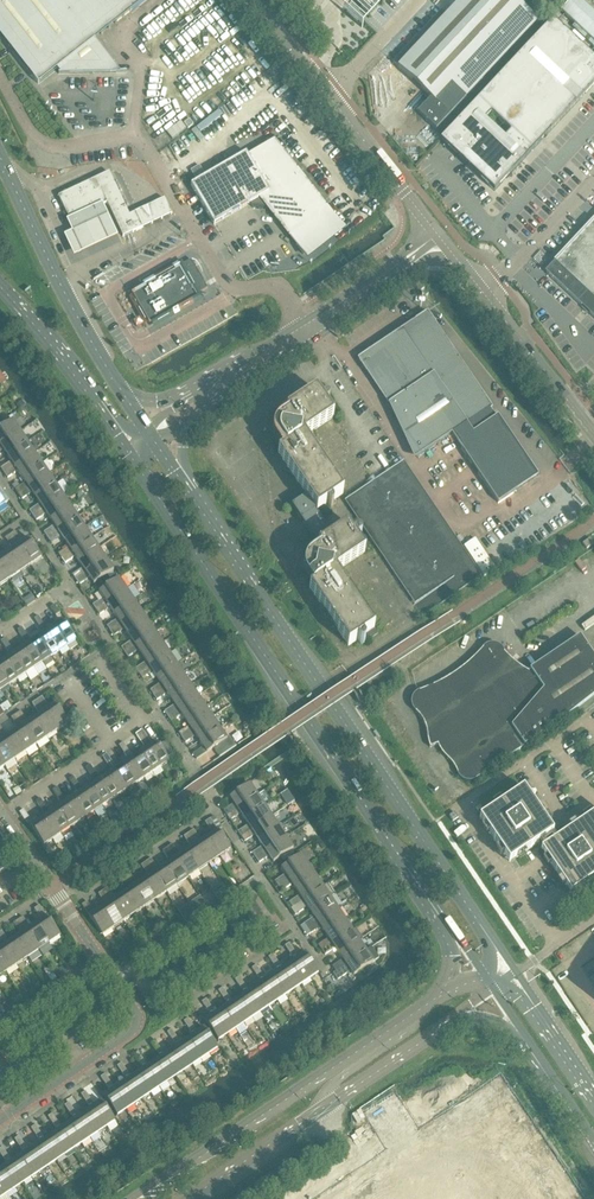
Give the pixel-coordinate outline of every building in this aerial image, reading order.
[(38,84),(57,69),(60,73),(58,73),(58,74),(126,73),(126,72),(120,72),(111,60),(106,54),(93,38),(99,33),(100,35),(145,0),(0,0),(0,36),(38,84)] [(368,15),(382,0),(352,0),(368,15)] [(436,128),(437,128),(537,20),(516,0),(458,0),(396,67),(430,98),(419,111),(436,128)] [(545,14),(558,0),(531,0),(545,14)] [(561,12),(593,42),(593,14),(579,0),(571,0),(561,12)] [(552,20),(439,141),(493,191),(593,82),(593,59),(552,20)] [(188,129),(193,125),(189,119),(183,124),(188,129)] [(303,254),(341,225),(275,140),(247,155),(246,153),(190,185),(214,225),(250,203),(253,208),(261,209),(265,206),(300,250),(303,254)] [(109,173),(94,180),(58,197),(67,214),(66,214),(67,215),(70,221),(96,208),(96,209),(98,208),(97,208),(107,203),(123,237),(154,222),(172,214),(164,199),(146,207),(134,213),(129,216),(109,173)] [(556,263),(593,298),(593,222),(556,263)] [(154,281),(138,290),(145,302),(152,314),(194,290),(192,288),(203,282),(192,262),(181,268),(179,265),(175,268),(176,269),(159,278),(159,277),(154,280),(154,281)] [(556,263),(546,273),(593,318),(593,298),(556,263)] [(367,352),(357,359),(393,401),(388,404),(421,454),(419,455),(419,456),(451,434),(498,503),(538,477),(497,417),(494,419),(489,411),(492,408),(427,312),(378,345),(382,351),(371,358),(367,352)] [(291,507),(317,546),(319,549),(310,555),(308,556),(307,558),(305,560),(304,563),(304,565),(303,568),(303,570),(304,573),(305,575),(306,578),(312,586),(309,588),(348,646),(357,640),(359,644),(362,645),(364,643),(365,640),(367,639),(364,635),(374,629),(337,573),(337,570),(364,552),(361,546),(366,543),(359,533),(356,532),(353,535),(347,526),(333,535),(317,511),(326,505),(328,507),(330,508),(333,507),(333,506),(336,504),(333,500),(343,494),(306,438),(306,435),(333,417),(326,406),(328,404),(329,401),(327,399),(324,399),(322,400),(316,391),(286,411),(288,414),(279,420),(276,423),(272,430),(273,438),(275,442),(281,451),(278,453),(307,496),(291,507)] [(23,399),(16,404),(19,409),(26,404),(23,399)] [(20,432),(12,421),(0,429),(0,445),(20,432)] [(0,445),(0,452),(3,450),(7,456),(27,442),(20,432),(0,445)] [(4,474),(34,453),(27,442),(7,456),(11,461),(0,469),(4,474)] [(21,477),(41,464),(34,453),(4,474),(7,479),(18,472),(21,477)] [(18,495),(48,474),(41,464),(21,477),(25,483),(15,490),(18,495)] [(36,498),(56,485),(48,474),(18,495),(22,500),(32,493),(36,498)] [(32,516),(63,496),(56,485),(36,498),(39,504),(29,511),(32,516)] [(8,501),(0,488),(0,507),(8,501)] [(50,520),(70,506),(63,496),(32,516),(36,521),(46,514),(50,520)] [(70,506),(50,520),(54,526),(43,533),(47,538),(77,517),(70,506)] [(77,517),(47,538),(50,543),(61,536),(65,541),(84,528),(77,517)] [(61,559),(92,538),(84,528),(65,541),(68,547),(58,554),(61,559)] [(9,535),(30,565),(41,558),(28,538),(22,542),(15,532),(9,535)] [(6,553),(19,573),(30,565),(9,535),(5,538),(12,549),(6,553)] [(476,537),(464,546),(484,576),(497,568),(476,537)] [(79,563),(99,549),(92,538),(61,559),(64,564),(75,557),(79,563)] [(586,549),(593,544),(589,539),(582,543),(586,549)] [(75,580),(106,560),(99,549),(79,563),(83,568),(72,575),(75,580)] [(9,580),(19,573),(6,553),(0,557),(0,556),(0,567),(9,580)] [(106,560),(75,580),(79,585),(89,578),(93,584),(113,571),(106,560)] [(0,567),(0,586),(9,580),(0,567)] [(92,605),(96,610),(126,590),(119,579),(99,592),(103,598),(92,605)] [(113,614),(133,601),(126,590),(96,610),(99,615),(110,608),(113,614)] [(32,594),(23,600),(27,606),(37,600),(32,594)] [(110,632),(140,611),(133,601),(113,614),(117,620),(107,627),(110,632)] [(19,605),(13,609),(16,613),(22,609),(19,605)] [(55,616),(60,613),(54,606),(50,608),(55,616)] [(128,635),(148,622),(140,611),(110,632),(113,637),(124,630),(128,635)] [(34,620),(39,627),(42,625),(43,624),(38,617),(34,620)] [(62,621),(53,627),(59,636),(66,647),(76,641),(62,621)] [(124,653),(155,632),(148,622),(128,635),(132,641),(121,648),(124,653)] [(43,634),(36,638),(40,644),(50,658),(58,653),(45,633),(47,631),(43,624),(42,625),(39,627),(43,634)] [(53,627),(47,631),(45,633),(58,653),(66,647),(59,636),(53,627)] [(22,638),(26,635),(21,628),(17,631),(22,638)] [(142,656),(162,643),(155,632),(124,653),(128,658),(138,651),(142,656)] [(26,635),(22,638),(27,645),(29,644),(42,663),(45,668),(52,662),(50,658),(40,644),(36,638),(31,642),(26,635)] [(475,780),(564,720),(593,696),(593,658),(579,636),(529,670),(530,670),(528,672),(523,669),(518,666),(514,662),(511,660),(509,658),(507,656),(505,654),(503,652),(503,651),(502,650),(502,649),(501,648),(500,647),(498,646),(497,645),(496,644),(495,644),(492,644),(491,644),(489,644),(487,644),(485,645),(484,646),(483,647),(480,650),(475,656),(470,661),(467,663),(464,666),(461,668),(455,672),(452,674),(446,678),(443,680),(436,684),(432,685),(429,687),(422,690),(418,691),(417,692),(415,693),(414,694),(413,695),(412,696),(412,697),(411,698),(411,699),(411,700),(410,701),(410,702),(410,704),(410,705),(411,706),(411,707),(411,708),(412,709),(412,710),(413,711),(414,711),(418,715),(421,719),(423,722),(424,726),(426,731),(426,735),(427,739),(428,744),(429,748),(437,745),(438,749),(440,752),(443,755),(450,762),(452,766),(455,770),(456,774),(457,775),(457,776),(458,777),(458,778),(460,779),(461,780),(462,781),(464,781),(466,782),(467,782),(468,782),(469,782),(470,782),(472,781),(473,781),(475,780)] [(6,649),(10,647),(5,639),(0,642),(6,649)] [(162,643),(142,656),(146,662),(135,669),(139,674),(169,654),(162,643)] [(27,645),(20,649),(28,661),(33,669),(42,663),(29,644),(27,645)] [(10,647),(6,649),(10,656),(3,660),(9,669),(16,680),(25,675),(12,655),(14,653),(10,647)] [(20,649),(14,653),(12,655),(25,675),(33,669),(28,661),(20,649)] [(156,678),(176,665),(169,654),(139,674),(142,679),(153,672),(156,678)] [(8,686),(16,680),(9,669),(3,660),(0,663),(0,674),(8,686)] [(153,696),(184,675),(176,665),(156,678),(160,684),(150,691),(153,696)] [(8,686),(0,674),(0,691),(8,686)] [(171,699),(191,686),(184,675),(153,696),(157,701),(167,694),(171,699)] [(40,683),(34,687),(37,691),(43,686),(40,683)] [(167,717),(198,697),(191,686),(171,699),(175,705),(164,712),(167,717)] [(37,700),(57,731),(68,723),(55,704),(49,708),(42,697),(37,700)] [(198,697),(167,717),(171,722),(181,715),(185,720),(205,707),(198,697)] [(57,731),(37,700),(32,704),(39,714),(33,718),(47,738),(57,731)] [(182,738),(212,718),(205,707),(185,720),(189,726),(178,733),(182,738)] [(47,738),(33,718),(28,722),(21,711),(16,715),(36,745),(47,738)] [(36,745),(16,715),(11,718),(18,729),(12,733),(25,752),(36,745)] [(212,718),(182,738),(185,743),(196,736),(199,742),(219,728),(212,718)] [(12,733),(7,736),(0,727),(0,738),(15,760),(25,752),(12,733)] [(219,728),(199,742),(203,747),(193,754),(196,760),(207,753),(213,762),(236,747),(230,737),(227,739),(219,728)] [(141,743),(148,738),(142,730),(136,735),(141,743)] [(4,767),(15,760),(0,738),(0,760),(4,767)] [(148,738),(141,743),(145,749),(147,749),(160,768),(169,762),(167,758),(173,754),(165,742),(159,746),(156,742),(152,744),(148,738)] [(124,754),(129,751),(123,743),(119,746),(124,754)] [(67,756),(62,760),(65,765),(75,758),(68,747),(63,750),(67,756)] [(151,774),(160,768),(147,749),(145,749),(139,753),(151,774)] [(129,751),(124,754),(128,760),(122,765),(127,773),(135,785),(143,779),(130,759),(133,757),(129,751)] [(143,779),(151,774),(139,753),(133,757),(130,759),(143,779)] [(108,765),(112,762),(107,754),(102,757),(108,765)] [(112,762),(108,765),(112,771),(114,771),(127,790),(135,785),(127,773),(122,765),(116,768),(112,762)] [(91,776),(96,774),(90,765),(86,768),(91,776)] [(118,796),(127,790),(114,771),(112,771),(105,776),(108,780),(118,796)] [(96,774),(91,776),(95,782),(89,787),(91,790),(102,807),(110,801),(97,782),(100,779),(96,774)] [(110,801),(118,796),(108,780),(105,776),(100,779),(97,782),(110,801)] [(74,787),(78,785),(73,777),(69,780),(74,787)] [(227,816),(257,795),(250,784),(230,797),(234,804),(224,811),(227,816)] [(78,785),(74,787),(78,794),(80,793),(93,813),(102,807),(91,790),(89,787),(83,791),(78,785)] [(17,786),(12,790),(16,796),(21,792),(20,789),(17,786)] [(20,789),(21,792),(22,794),(28,790),(25,786),(20,789)] [(58,799),(62,795),(57,788),(52,791),(58,799)] [(479,819),(479,820),(509,864),(553,833),(523,789),(479,819)] [(286,792),(280,796),(287,806),(293,802),(286,792)] [(85,818),(93,813),(80,793),(78,794),(72,798),(77,807),(85,818)] [(62,795),(58,799),(62,805),(55,809),(62,819),(69,829),(77,824),(63,804),(66,802),(62,795)] [(245,819),(264,806),(257,795),(227,816),(231,821),(241,814),(245,819)] [(77,824),(85,818),(77,807),(72,798),(66,802),(63,804),(77,824)] [(41,810),(45,807),(40,799),(36,802),(41,810)] [(264,806),(245,819),(249,825),(238,832),(242,837),(272,817),(264,806)] [(45,807),(41,810),(45,816),(47,815),(60,835),(61,835),(63,839),(71,833),(69,829),(62,819),(55,809),(50,813),(45,807)] [(19,813),(24,821),(29,818),(23,810),(19,813)] [(452,822),(457,818),(453,813),(448,816),(452,822)] [(540,850),(570,894),(593,878),(593,813),(540,850)] [(45,816),(39,820),(46,831),(52,840),(60,835),(47,815),(45,816)] [(272,817),(242,837),(245,842),(256,835),(259,840),(279,827),(272,817)] [(207,837),(220,856),(231,849),(218,829),(211,819),(205,822),(212,833),(207,837)] [(30,826),(44,846),(52,840),(46,831),(39,820),(30,826)] [(256,858),(286,838),(279,827),(259,840),(263,846),(252,853),(256,858)] [(220,856),(207,837),(201,841),(194,830),(189,833),(210,864),(220,856)] [(210,864),(189,833),(184,837),(191,847),(185,851),(199,871),(210,864)] [(11,853),(0,836),(0,860),(11,853)] [(286,838),(256,858),(259,863),(270,856),(274,862),(293,849),(286,838)] [(199,871),(185,851),(180,855),(173,844),(168,848),(188,878),(199,871)] [(188,878),(168,848),(163,851),(170,862),(164,865),(177,885),(188,878)] [(278,887),(308,866),(301,855),(281,868),(285,874),(275,881),(278,887)] [(177,885),(164,865),(158,869),(151,859),(146,862),(167,893),(177,885)] [(167,893),(146,862),(141,865),(148,876),(143,880),(156,900),(167,893)] [(296,890),(316,876),(308,866),(278,887),(282,891),(292,884),(296,890)] [(156,900),(143,880),(137,884),(130,873),(125,876),(145,907),(156,900)] [(121,894),(135,914),(145,907),(125,876),(120,880),(127,890),(121,894)] [(316,876),(296,890),(300,895),(289,903),(292,908),(323,887),(316,876)] [(323,887),(292,908),(291,909),(295,916),(308,907),(310,911),(330,898),(335,895),(328,884),(323,887)] [(222,885),(212,891),(219,901),(229,894),(222,885)] [(135,914),(121,894),(116,898),(108,887),(103,891),(124,921),(135,914)] [(124,921),(103,891),(98,894),(106,905),(100,908),(113,928),(124,921)] [(307,929),(338,909),(330,898),(310,911),(314,917),(304,924),(307,929)] [(204,901),(193,909),(197,915),(208,908),(204,901)] [(113,928),(100,908),(94,912),(87,902),(82,905),(89,916),(102,936),(113,928)] [(35,924),(49,944),(60,936),(47,916),(39,906),(34,909),(41,920),(35,924)] [(193,909),(183,916),(187,922),(197,915),(193,909)] [(338,909),(307,929),(310,934),(321,927),(325,933),(345,919),(338,909)] [(18,920),(38,951),(49,944),(35,924),(30,928),(23,917),(18,920)] [(321,950),(352,930),(345,919),(325,933),(329,938),(318,945),(321,950)] [(14,938),(27,958),(38,951),(18,920),(13,924),(20,934),(14,938)] [(166,925),(160,929),(165,937),(171,933),(166,925)] [(339,954),(359,941),(352,930),(321,950),(325,955),(335,948),(339,954)] [(17,965),(27,958),(14,938),(9,942),(1,931),(0,932),(0,940),(17,965)] [(148,935),(141,940),(147,948),(154,943),(148,935)] [(0,940),(0,964),(6,972),(17,965),(0,940)] [(359,941),(339,954),(343,959),(332,967),(336,971),(366,951),(359,941)] [(290,953),(294,950),(289,943),(285,946),(290,953)] [(336,971),(333,973),(338,980),(347,974),(346,972),(350,969),(354,976),(379,959),(371,948),(366,951),(336,971)] [(294,950),(290,953),(295,960),(297,959),(310,979),(319,973),(305,953),(299,957),(294,950)] [(273,964),(278,961),(273,954),(268,957),(273,964)] [(289,964),(302,984),(310,979),(297,959),(295,960),(289,964)] [(278,961),(273,964),(278,971),(280,970),(294,990),(302,984),(289,964),(282,969),(278,961)] [(63,965),(57,969),(61,975),(67,971),(63,965)] [(257,975),(261,973),(256,965),(252,968),(257,975)] [(272,976),(285,995),(294,990),(280,970),(278,971),(272,976)] [(261,973),(257,975),(261,983),(263,981),(277,1001),(285,995),(272,976),(266,980),(261,973)] [(84,984),(89,981),(86,976),(81,979),(84,984)] [(240,987),(244,984),(239,977),(235,980),(240,987)] [(255,987),(268,1007),(277,1001),(263,981),(261,983),(255,987)] [(244,984),(240,987),(244,994),(247,993),(260,1012),(268,1007),(255,987),(249,991),(244,984)] [(333,984),(328,987),(333,994),(338,991),(333,984)] [(223,998),(228,995),(223,988),(218,991),(223,998)] [(238,998),(252,1018),(260,1012),(247,993),(244,994),(238,998)] [(228,995),(223,998),(228,1005),(230,1004),(243,1024),(252,1018),(238,998),(232,1002),(228,995)] [(207,1009),(211,1006),(206,999),(202,1002),(207,1009)] [(222,1009),(235,1029),(243,1024),(230,1004),(228,1005),(222,1009)] [(211,1006),(207,1009),(211,1016),(213,1015),(227,1035),(235,1029),(222,1009),(216,1013),(211,1006)] [(218,1041),(227,1035),(213,1015),(211,1016),(205,1021),(218,1041)] [(189,1029),(193,1026),(188,1019),(184,1021),(189,1029)] [(193,1026),(189,1029),(194,1036),(196,1034),(209,1054),(218,1048),(204,1028),(198,1033),(193,1026)] [(172,1040),(176,1037),(172,1030),(167,1033),(172,1040)] [(187,1040),(201,1059),(209,1054),(196,1034),(194,1036),(187,1040)] [(176,1037),(172,1040),(177,1047),(179,1045),(192,1065),(201,1059),(187,1040),(181,1044),(176,1037)] [(156,1051),(160,1048),(155,1041),(151,1044),(156,1051)] [(171,1051),(184,1071),(192,1065),(179,1045),(177,1047),(171,1051)] [(160,1048),(156,1051),(160,1058),(162,1057),(176,1076),(184,1071),(171,1051),(165,1055),(160,1048)] [(139,1062),(143,1059),(138,1052),(134,1055),(139,1062)] [(154,1062),(167,1082),(176,1076),(162,1057),(160,1058),(154,1062)] [(143,1059),(139,1062),(143,1069),(146,1068),(159,1088),(167,1082),(154,1062),(148,1066),(143,1059)] [(122,1073),(126,1070),(122,1063),(117,1066),(122,1073)] [(137,1073),(151,1093),(159,1088),(146,1068),(143,1069),(137,1073)] [(126,1070),(122,1073),(127,1080),(129,1079),(142,1099),(151,1093),(137,1073),(131,1077),(126,1070)] [(105,1084),(110,1081),(105,1074),(101,1077),(105,1084)] [(501,1075),(316,1198),(584,1198),(501,1075)] [(120,1085),(134,1105),(142,1099),(129,1079),(127,1080),(120,1085)] [(134,1105),(120,1085),(115,1089),(110,1081),(105,1084),(110,1091),(112,1090),(125,1110),(134,1105)] [(117,1116),(125,1110),(112,1090),(110,1091),(104,1096),(117,1116)] [(86,1101),(90,1098),(85,1091),(81,1094),(86,1101)] [(90,1098),(86,1101),(91,1109),(93,1107),(106,1127),(114,1121),(101,1101),(95,1106),(90,1098)] [(69,1113),(74,1110),(69,1103),(64,1105),(69,1113)] [(84,1113),(98,1133),(106,1127),(93,1107),(91,1109),(84,1113)] [(74,1110),(69,1113),(74,1120),(76,1118),(89,1138),(98,1133),(84,1113),(78,1117),(74,1110)] [(53,1124),(57,1121),(52,1114),(48,1117),(53,1124)] [(68,1124),(81,1144),(89,1138),(76,1118),(74,1120),(68,1124)] [(57,1121),(53,1124),(57,1131),(59,1130),(73,1149),(81,1144),(68,1124),(62,1128),(57,1121)] [(36,1135),(40,1132),(35,1125),(31,1128),(36,1135)] [(51,1135),(64,1155),(73,1149),(59,1130),(57,1131),(51,1135)] [(40,1132),(36,1135),(40,1142),(43,1141),(56,1161),(64,1155),(51,1135),(45,1139),(40,1132)] [(19,1146),(23,1143),(19,1136),(14,1139),(19,1146)] [(34,1146),(48,1166),(56,1161),(43,1141),(40,1142),(34,1146)] [(23,1143),(19,1146),(24,1153),(26,1152),(39,1172),(48,1166),(34,1146),(28,1150),(23,1143)] [(17,1158),(31,1178),(39,1172),(26,1152),(24,1153),(17,1158)] [(7,1155),(2,1157),(7,1165),(9,1163),(22,1183),(31,1178),(17,1158),(12,1162),(7,1155)] [(1,1169),(14,1189),(22,1183),(9,1163),(7,1165),(1,1169)] [(6,1194),(14,1189),(1,1169),(0,1170),(0,1186),(6,1194)] [(276,1198),(337,1198),(316,1172),(276,1198)]
